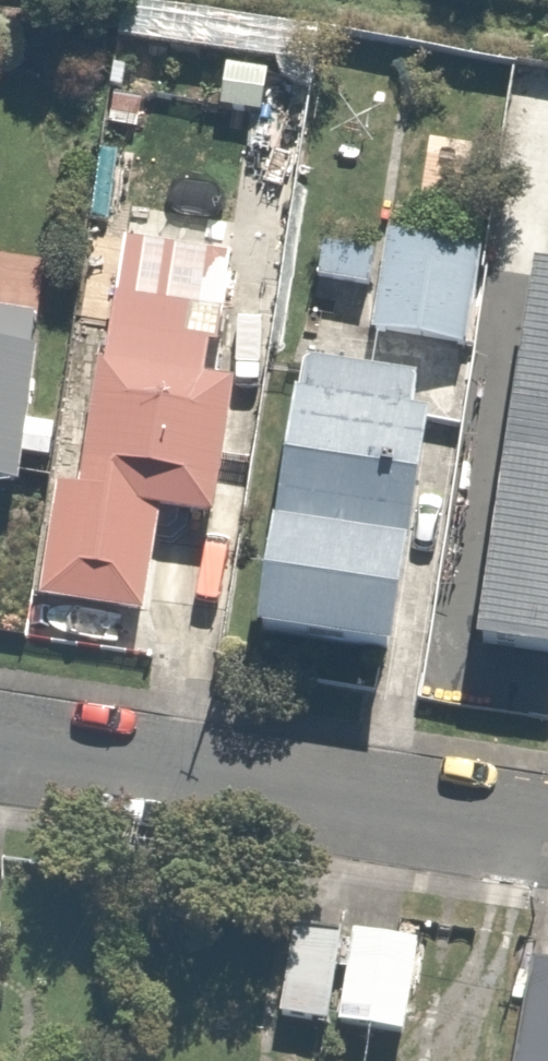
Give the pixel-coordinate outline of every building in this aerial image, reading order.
[(119,0),(108,0),(102,41),(323,73),(329,30),(119,0)] [(322,99),(267,96),(263,184),(318,187),(322,99)] [(469,363),(483,254),(379,241),(377,257),(314,249),(309,289),(379,298),(373,351),(469,363)] [(35,502),(56,367),(71,261),(0,250),(0,497),(35,502)] [(537,282),(480,659),(547,669),(547,284),(537,282)] [(234,310),(122,295),(95,499),(66,495),(51,608),(160,622),(173,520),(229,527),(246,397),(223,394),(234,310)] [(457,385),(306,366),(267,666),(431,688),(446,570),(433,568),(457,385)] [(352,938),(308,931),(293,1027),(338,1034),(352,938)] [(433,945),(362,939),(352,1040),(424,1047),(433,945)] [(525,971),(510,1060),(547,1060),(547,975),(525,971)]
